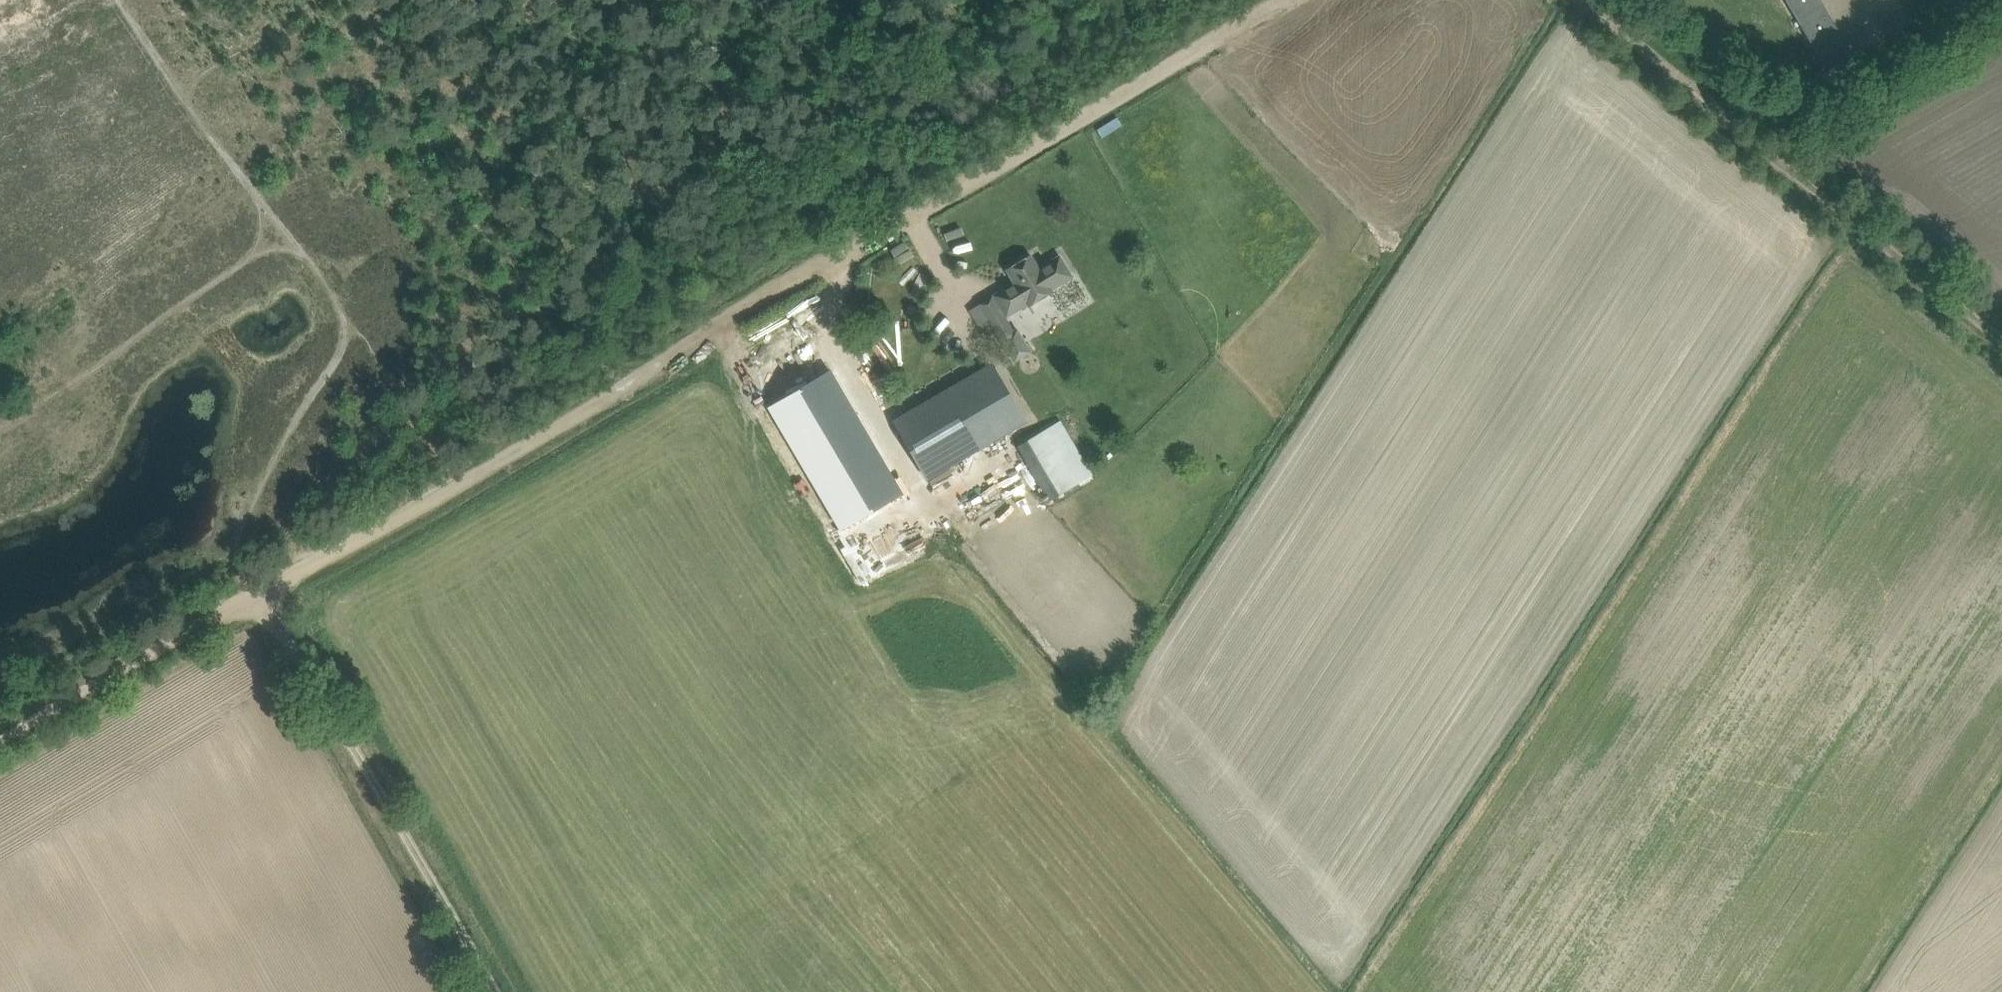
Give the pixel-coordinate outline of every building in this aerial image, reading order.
[(1827,72),(1853,57),(1821,0),(1787,0),(1827,72)] [(1880,20),(1890,37),(1912,24),(1901,6),(1880,20)] [(1010,285),(994,295),(1004,312),(1007,316),(1028,304),(1028,305),(1053,290),(1052,289),(1073,276),(1060,255),(1039,268),(1032,256),(1008,270),(1016,284),(1010,287),(1010,285)] [(994,295),(981,303),(997,330),(1003,339),(1016,361),(1031,352),(1018,330),(1016,331),(1007,316),(1004,312),(994,295)] [(757,346),(859,518),(898,494),(796,323),(757,346)] [(1028,422),(992,362),(892,420),(928,480),(1028,422)]
